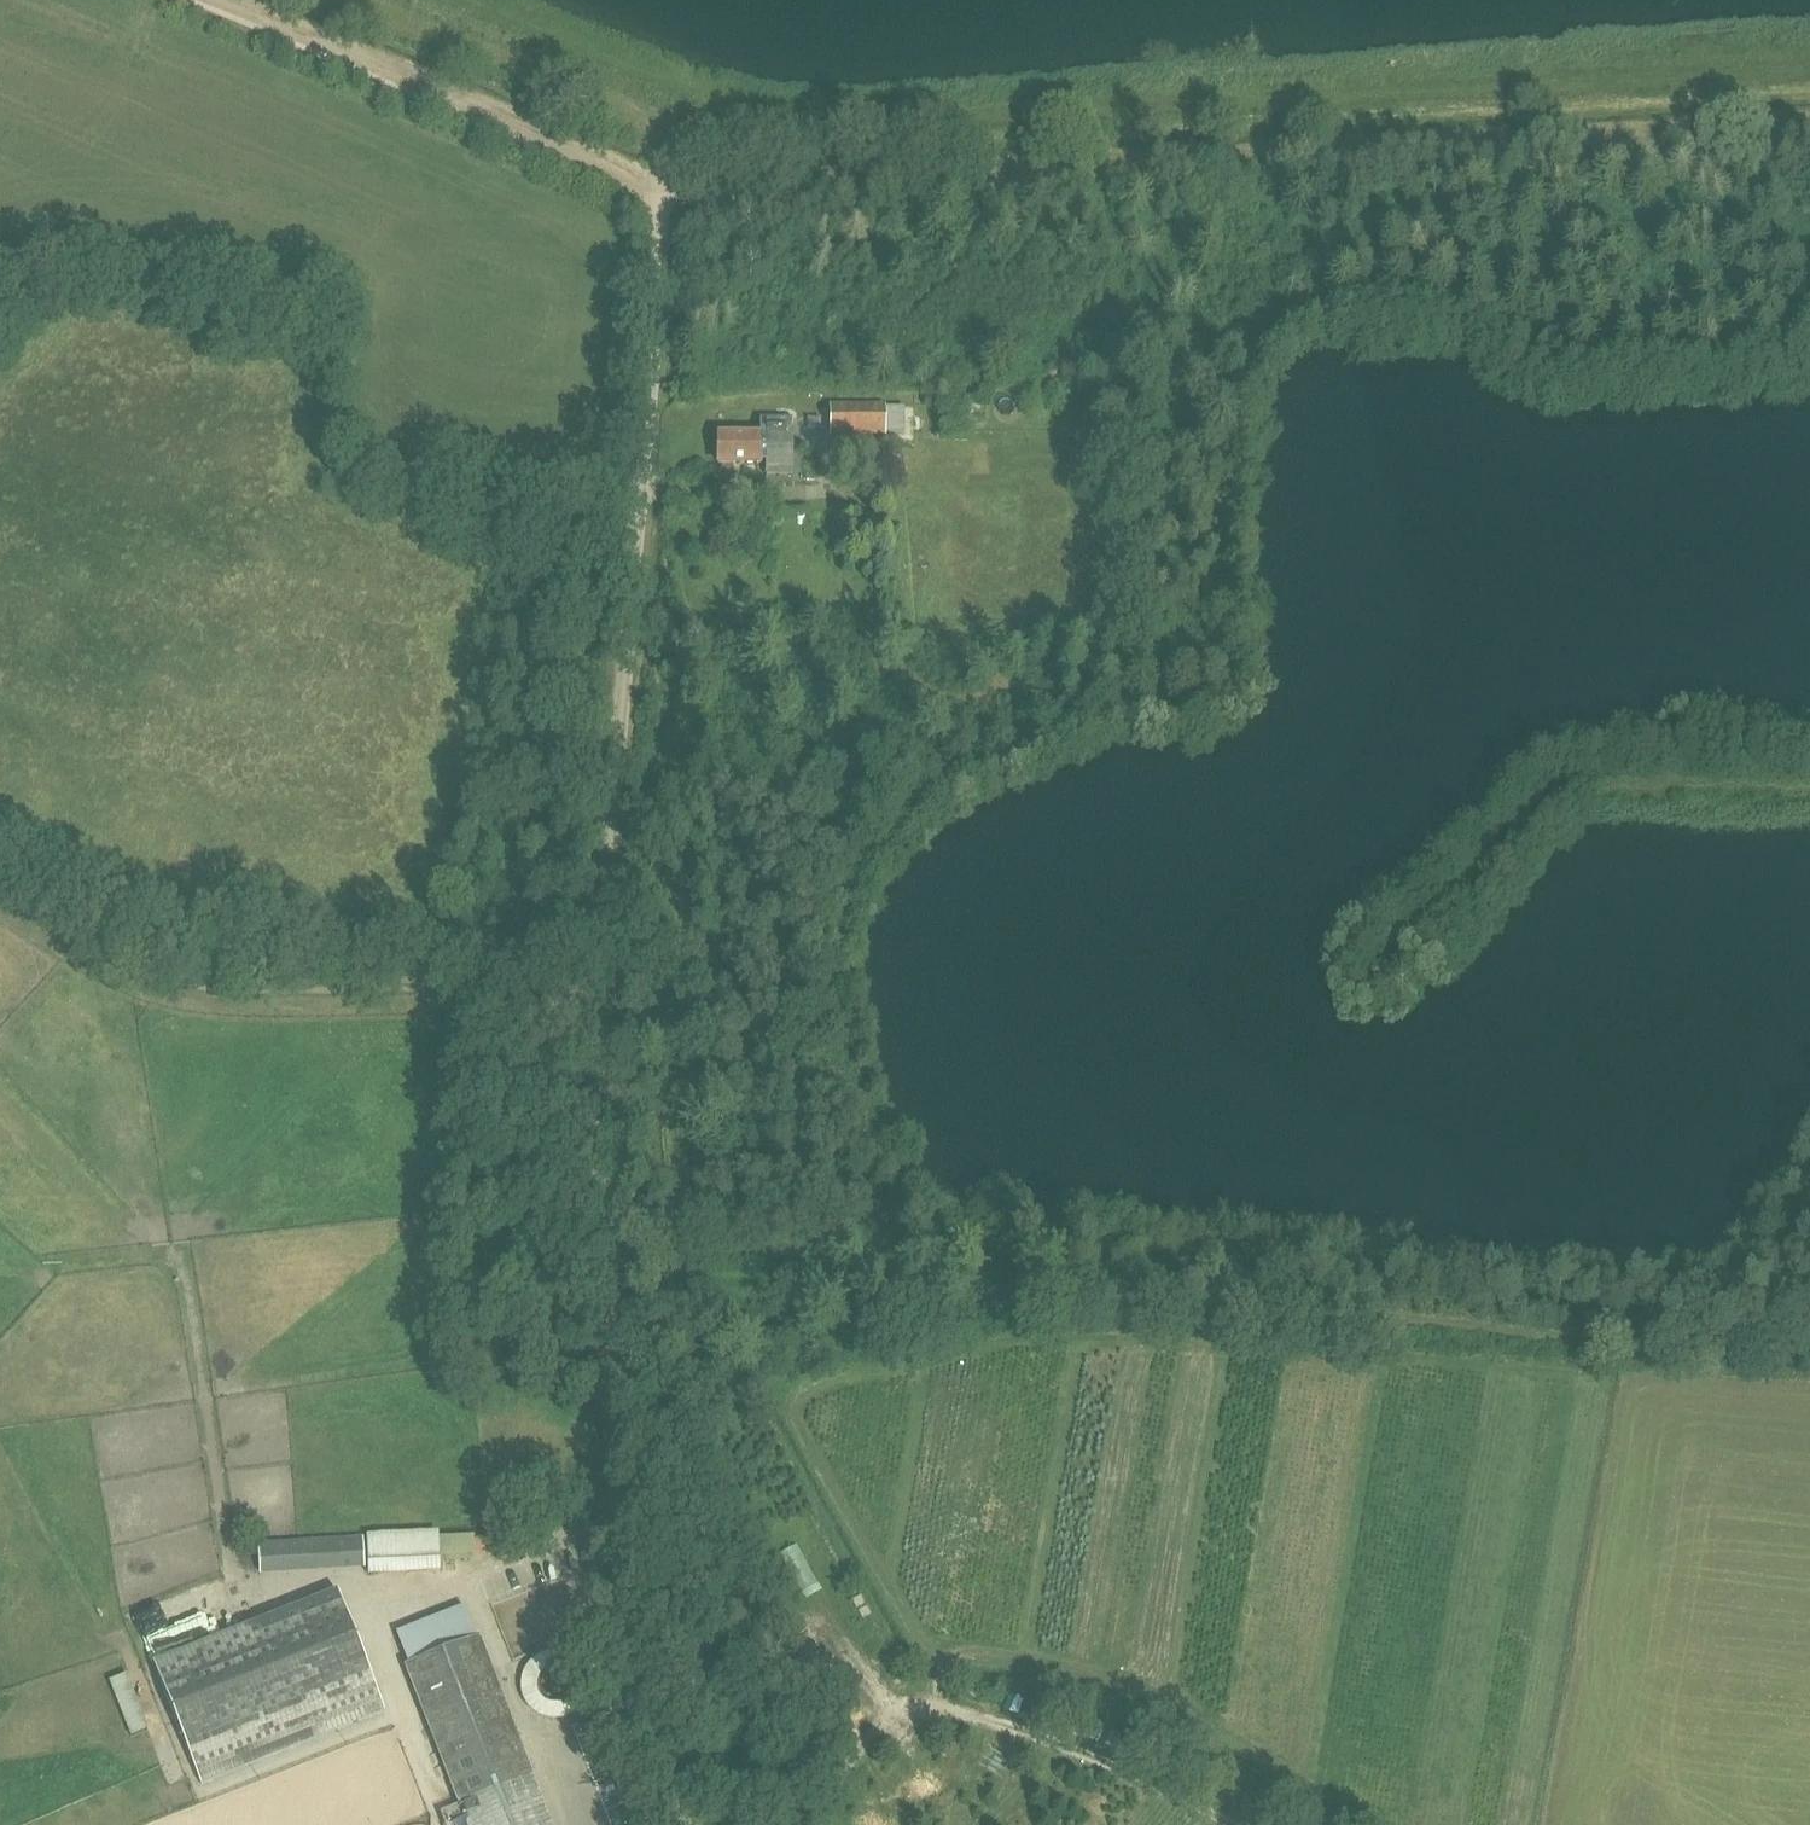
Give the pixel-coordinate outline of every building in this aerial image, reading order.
[(885,436),(885,433),(885,406),(885,403),(830,403),(830,436),(885,436)] [(790,437),(763,437),(763,435),(717,436),(717,464),(763,464),(763,456),(768,456),(790,456),(790,437)] [(442,1572),(440,1536),(440,1531),(367,1535),(368,1576),(442,1572)] [(260,1574),(365,1568),(363,1536),(258,1543),(260,1574)] [(153,1663),(201,1783),(385,1710),(338,1590),(153,1663)] [(407,1665),(460,1803),(468,1824),(551,1824),(479,1637),(477,1638),(407,1665)] [(131,1672),(114,1678),(136,1734),(153,1727),(131,1672)]
